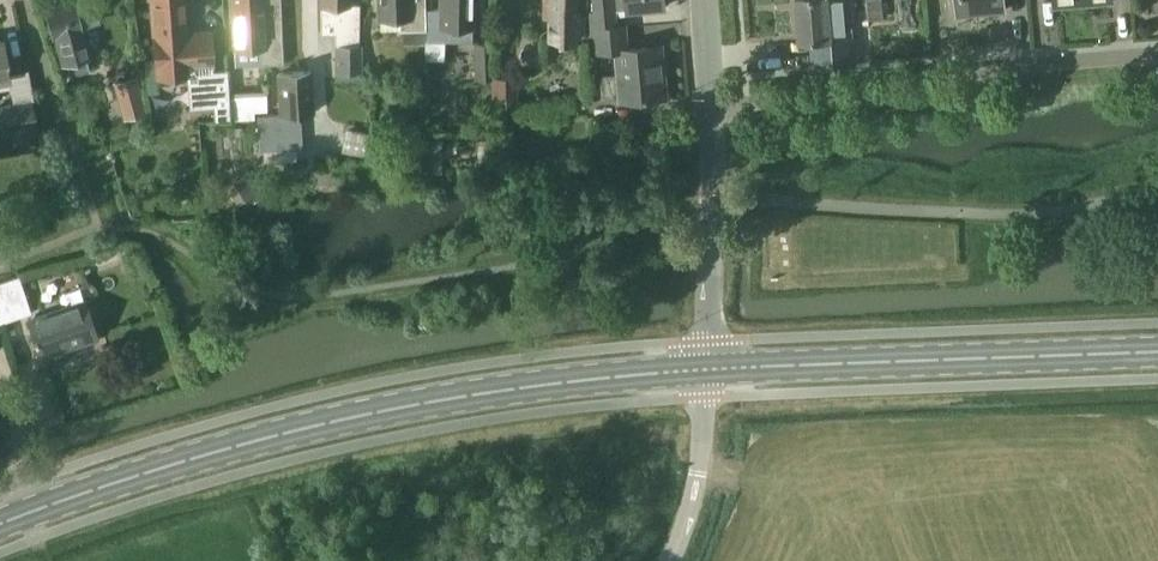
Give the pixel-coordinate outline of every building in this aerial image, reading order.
[(45,9),(61,65),(67,64),(71,76),(89,70),(85,57),(89,56),(82,28),(81,27),(100,22),(94,0),(83,0),(75,2),(74,1),(45,9)] [(230,92),(227,68),(214,69),(211,31),(186,32),(183,0),(152,0),(157,70),(157,77),(187,75),(189,108),(213,106),(214,119),(230,118),(230,92)] [(266,64),(284,63),(281,18),(265,19),(264,8),(261,8),(260,0),(233,0),(234,9),(231,9),(233,47),(265,45),(266,64)] [(349,4),(349,0),(321,0),(321,33),(335,33),(334,71),(336,71),(336,78),(360,78),(360,72),(363,72),(363,43),(359,43),(360,4),(349,4)] [(424,29),(424,5),(411,5),(411,0),(377,0),(378,17),(379,17),(380,30),(424,29)] [(424,29),(425,29),(425,40),(472,40),(472,0),(441,0),(440,8),(425,8),(425,5),(424,5),(424,29)] [(543,17),(552,17),(551,39),(579,40),(580,0),(543,0),(543,17)] [(629,26),(628,22),(617,23),(616,10),(666,6),(666,0),(594,0),(595,10),(589,11),(591,27),(617,25),(617,27),(629,26)] [(800,40),(815,39),(817,67),(853,63),(851,34),(850,34),(847,0),(797,0),(800,40)] [(884,17),(882,0),(868,0),(869,19),(884,17)] [(958,14),(1007,9),(1006,0),(956,0),(958,14)] [(631,47),(629,26),(617,27),(617,25),(591,27),(591,29),(591,34),(586,34),(587,73),(598,72),(597,49),(615,48),(617,76),(603,77),(604,97),(619,96),(620,100),(667,96),(662,45),(631,47)] [(9,78),(2,40),(0,40),(0,79),(9,78)] [(492,77),(491,40),(473,41),(474,77),(492,77)] [(313,112),(310,70),(278,72),(281,113),(258,115),(260,150),(303,148),(301,113),(313,112)] [(137,76),(114,82),(124,119),(147,113),(137,76)] [(518,105),(517,77),(491,78),(492,106),(518,105)] [(578,88),(571,95),(572,101),(586,101),(586,87),(578,88)] [(266,90),(230,92),(230,118),(230,120),(255,119),(255,112),(267,111),(266,90)] [(0,105),(0,134),(38,126),(34,99),(0,105)] [(409,122),(408,136),(425,136),(425,122),(409,122)] [(250,176),(236,186),(238,189),(246,201),(249,205),(263,196),(250,176)] [(0,281),(0,322),(31,312),(19,274),(0,281)] [(95,331),(84,301),(29,320),(41,357),(85,342),(83,335),(95,331)]
